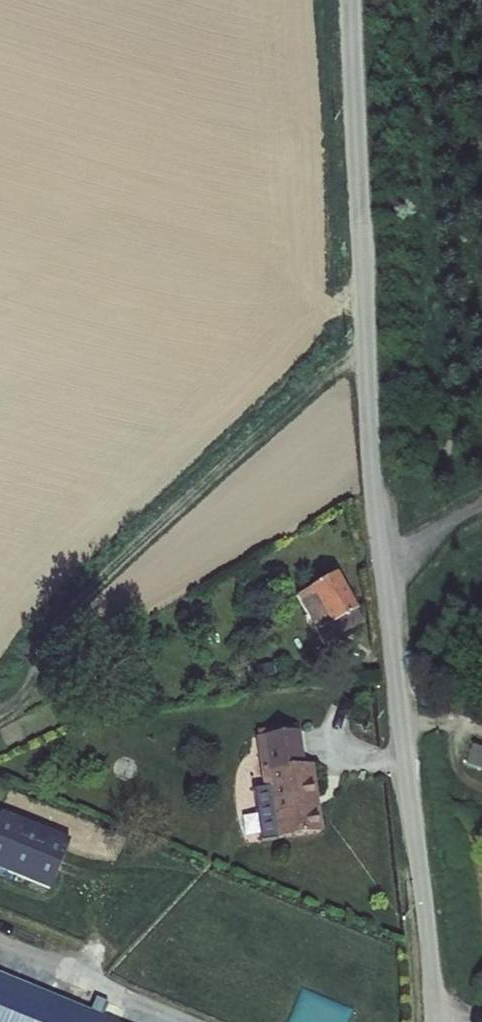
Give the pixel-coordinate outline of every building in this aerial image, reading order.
[(284,588),(312,637),(352,613),(324,566),(284,588)] [(235,842),(295,840),(292,771),(284,771),(282,736),(242,738),(245,788),(233,789),(235,842)] [(470,764),(481,767),(481,745),(476,743),(470,764)] [(28,828),(11,872),(81,898),(99,854),(28,828)] [(0,951),(0,1021),(176,1021),(0,951)]
